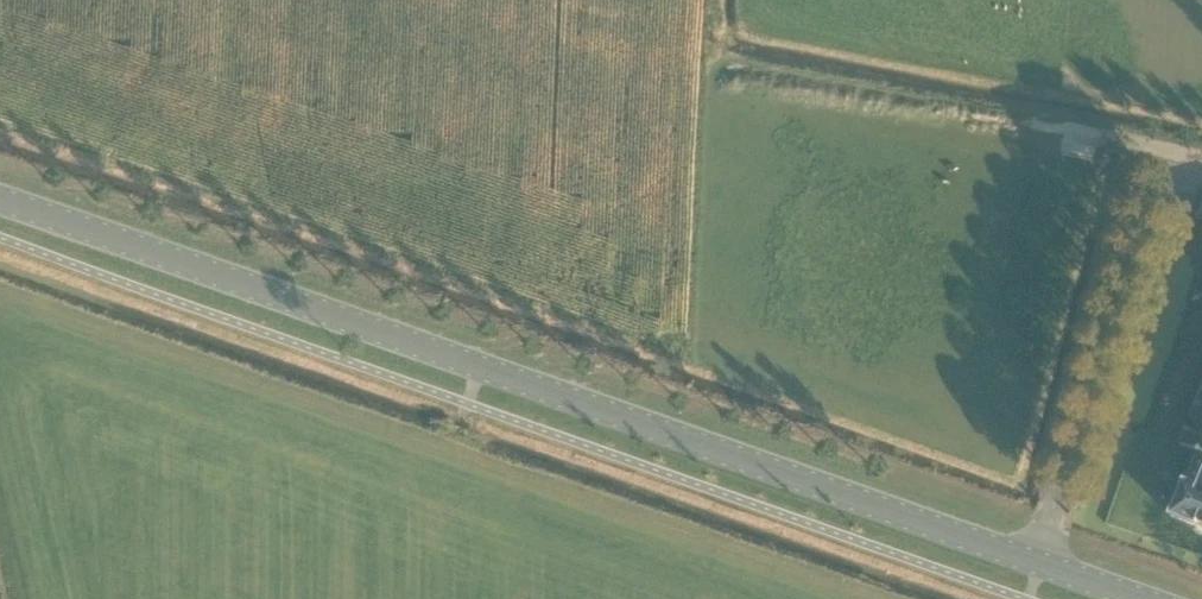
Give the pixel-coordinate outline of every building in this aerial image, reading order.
[(1180,446),(1198,453),(1186,484),(1183,482),(1169,516),(1201,529),(1201,391),(1180,446)]
